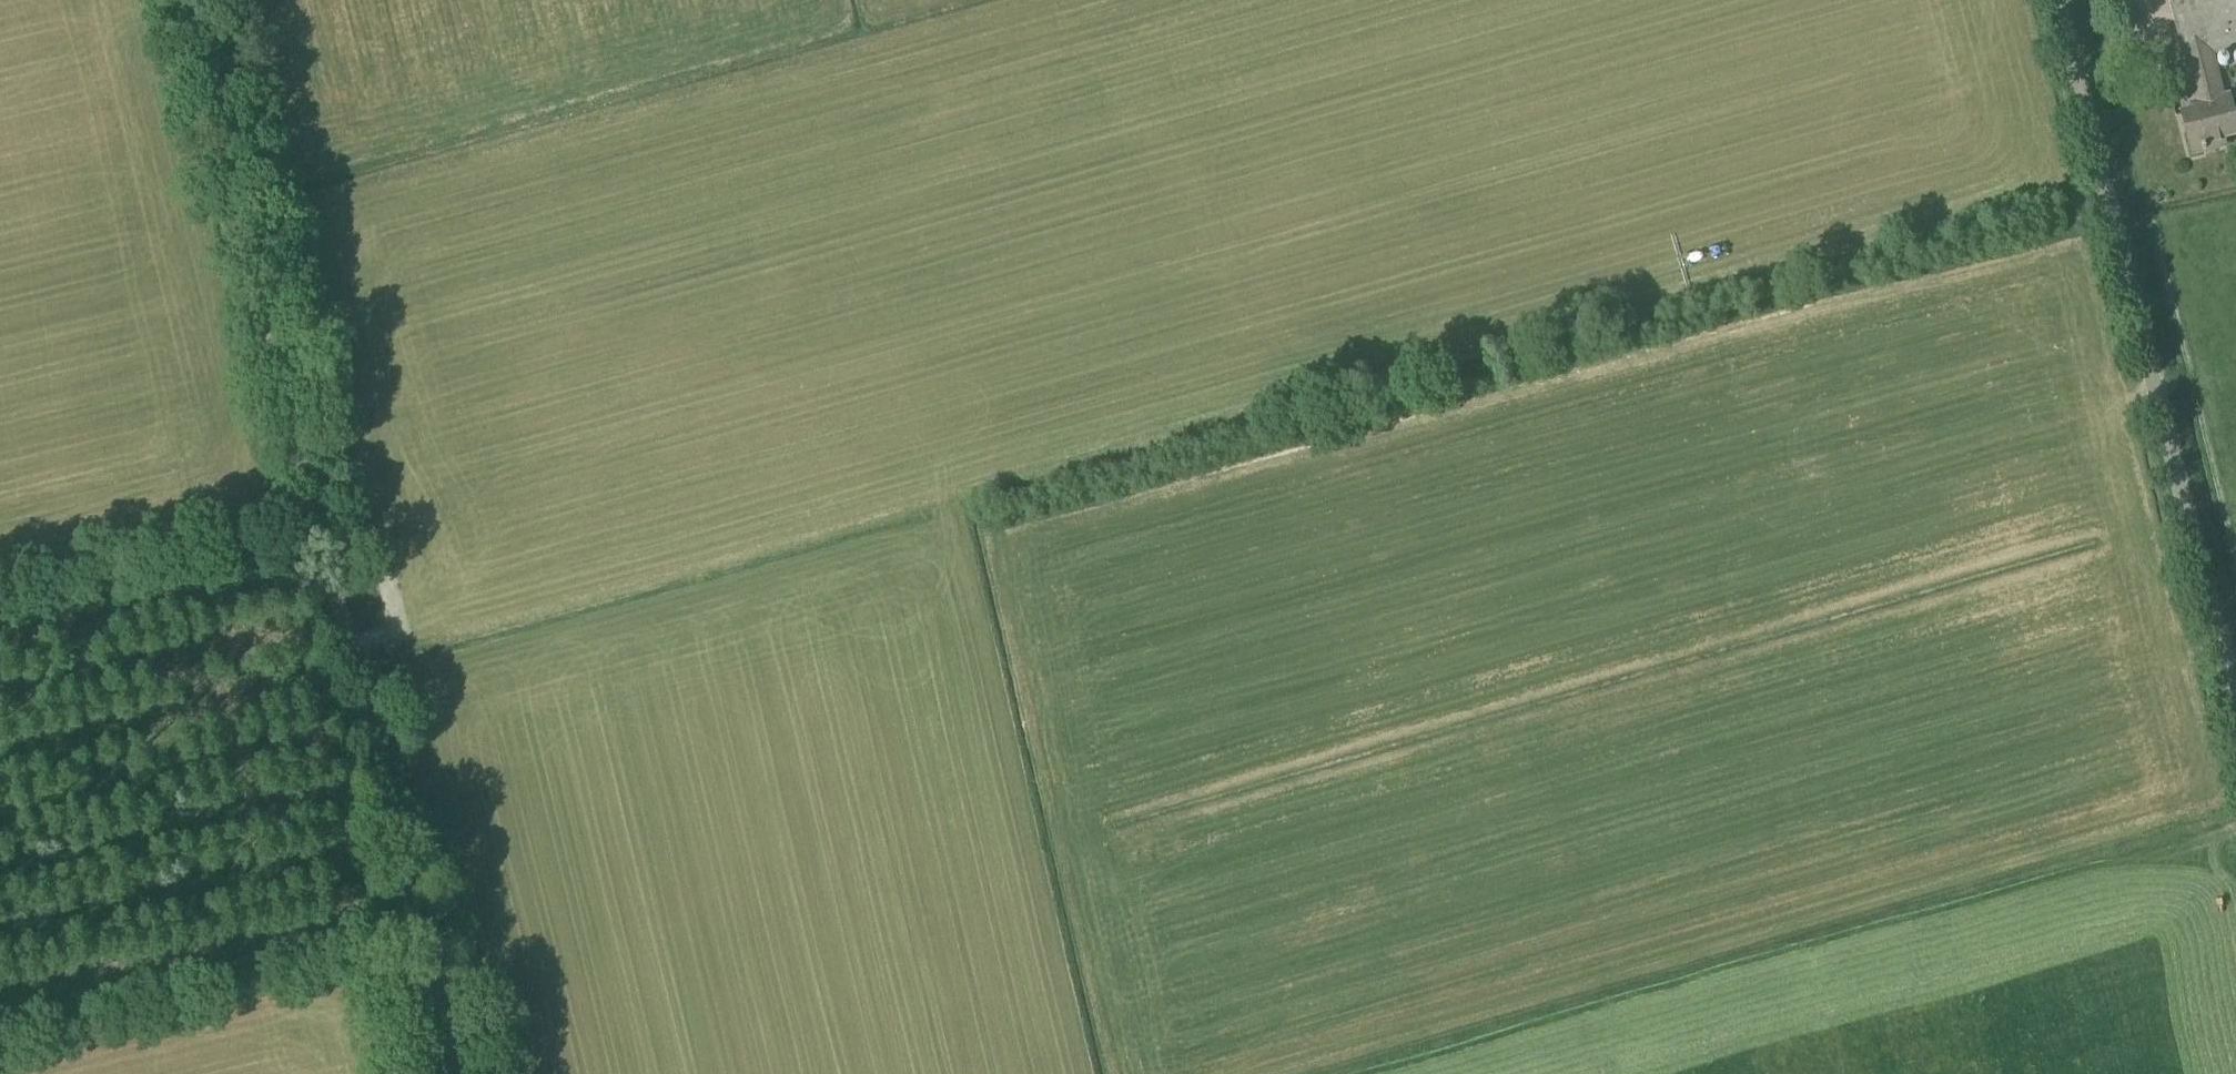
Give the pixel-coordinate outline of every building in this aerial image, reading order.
[(2201,103),(2202,109),(2182,114),(2192,155),(2226,147),(2223,136),(2235,133),(2235,121),(2230,96),(2224,98),(2213,55),(2235,50),(2235,0),(2169,0),(2184,63),(2186,62),(2195,99),(2200,98),(2201,103)]
